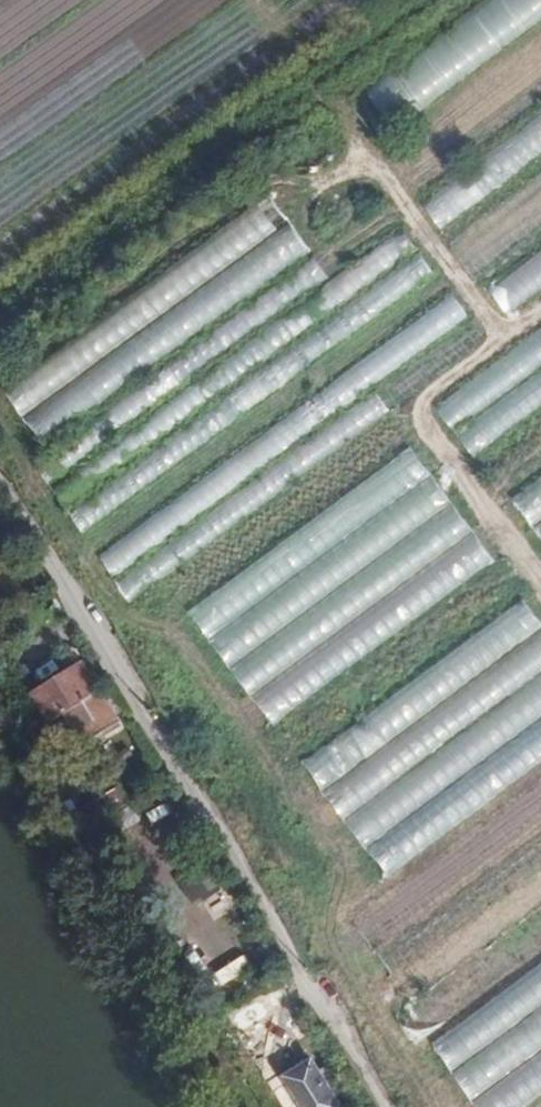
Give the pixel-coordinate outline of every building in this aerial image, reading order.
[(441,227),(540,153),(540,109),(420,199),(441,227)] [(1,387),(22,416),(277,230),(256,201),(1,387)] [(22,416),(45,446),(312,251),(290,221),(277,230),(22,416)] [(67,507),(419,251),(402,227),(332,279),(50,484),(67,507)] [(509,316),(540,292),(540,245),(486,286),(509,316)] [(50,484),(332,279),(312,251),(45,446),(30,457),(50,484)] [(65,509),(82,534),(437,275),(419,251),(65,509)] [(116,578),(374,389),(469,319),(451,294),(97,552),(116,578)] [(457,430),(540,368),(540,329),(438,405),(457,430)] [(477,457),(540,409),(540,368),(457,430),(477,457)] [(112,581),(128,603),(390,412),(374,389),(112,581)] [(189,610),(210,638),(432,474),(411,446),(189,610)] [(210,638),(231,667),(453,503),(432,474),(210,638)] [(532,525),(540,519),(540,475),(511,497),(532,525)] [(231,667),(252,696),(475,532),(453,503),(231,667)] [(540,537),(540,519),(532,525),(540,537)] [(252,696),(274,725),(496,561),(475,532),(252,696)] [(326,793),(540,635),(540,622),(526,602),(306,765),(326,793)] [(347,820),(540,677),(540,635),(326,793),(347,820)] [(25,692),(41,718),(60,707),(96,687),(78,659),(25,692)] [(367,848),(540,719),(540,677),(347,820),(367,848)] [(115,718),(96,687),(60,707),(80,740),(115,718)] [(387,875),(540,762),(540,719),(367,848),(387,875)] [(112,780),(80,800),(92,818),(125,799),(112,780)] [(371,948),(540,822),(540,781),(351,921),(371,948)] [(129,806),(114,815),(123,827),(137,818),(129,806)] [(391,975),(540,865),(540,822),(371,948),(391,975)] [(203,862),(187,872),(195,886),(211,876),(203,862)] [(395,1015),(540,907),(540,865),(391,975),(375,987),(395,1015)] [(195,886),(187,872),(175,879),(190,903),(201,896),(195,886)] [(415,1042),(540,949),(540,907),(395,1015),(415,1042)] [(453,1073),(540,1007),(540,964),(432,1045),(453,1073)] [(473,1100),(540,1049),(540,1007),(453,1073),(473,1100)] [(478,1106),(521,1106),(540,1092),(540,1049),(473,1100),(478,1106)] [(284,1072),(305,1106),(333,1106),(342,1101),(313,1054),(284,1072)]
